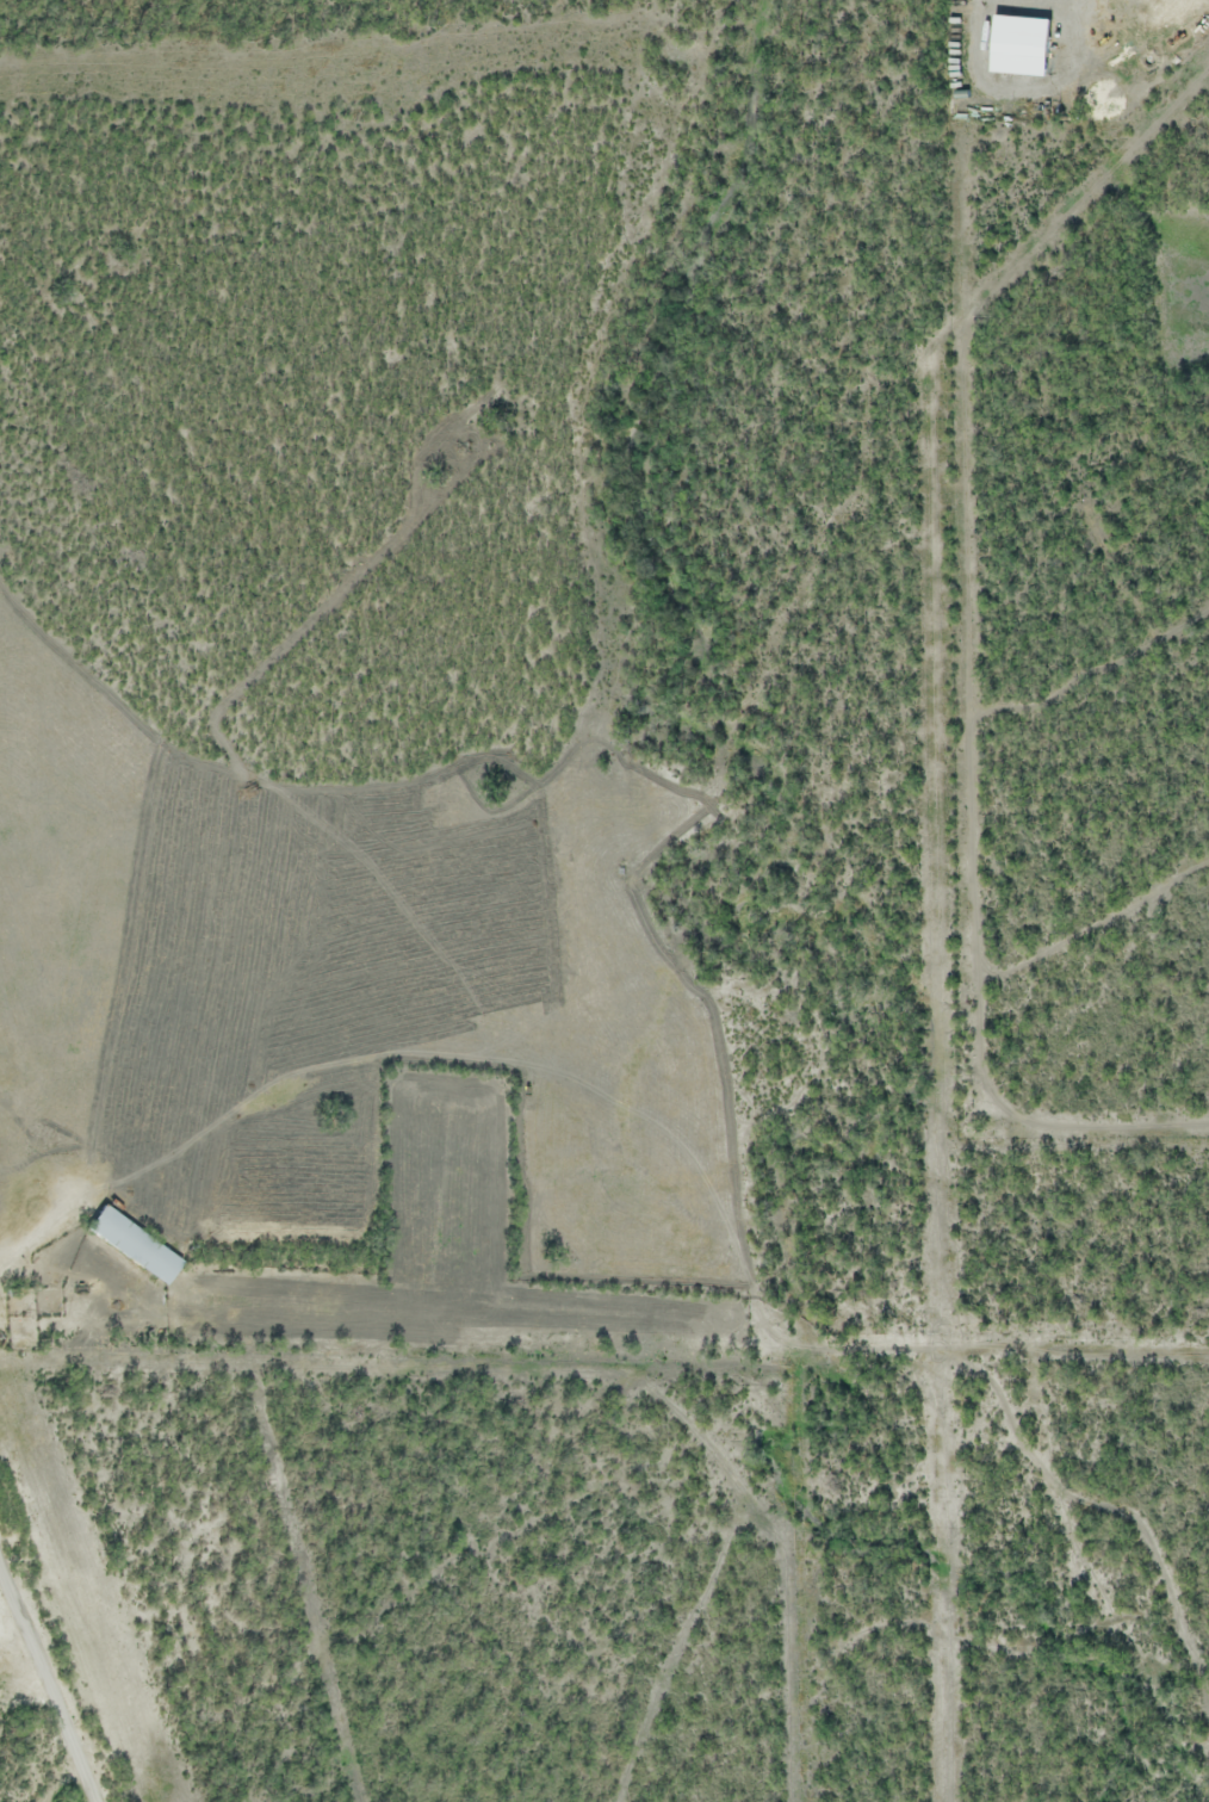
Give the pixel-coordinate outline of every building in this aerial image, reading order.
[(991,70),(996,13),(1048,18),(1043,74),(991,70)] [(100,1206),(181,1262),(165,1286),(83,1231),(100,1206)]
